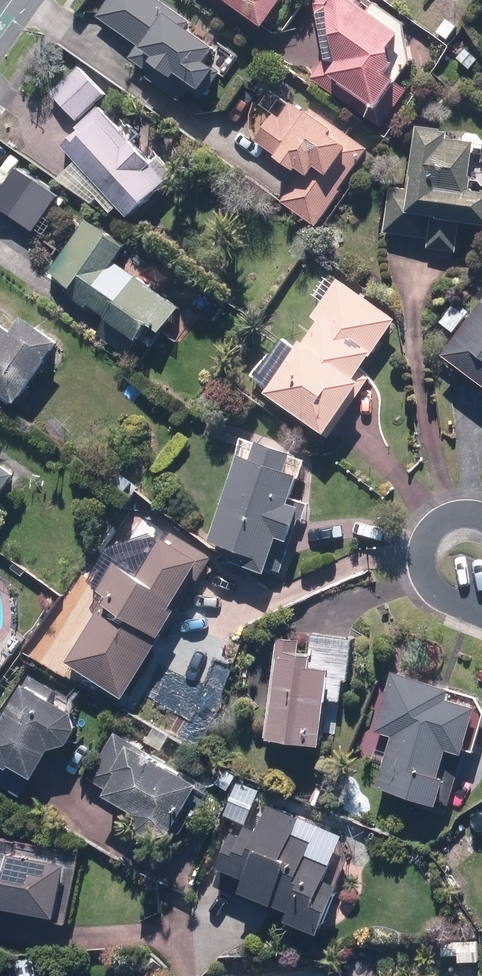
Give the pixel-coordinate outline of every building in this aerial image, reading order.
[(167,0),(113,0),(102,17),(143,45),(133,59),(190,97),(203,77),(222,90),(247,54),(167,0)] [(274,0),(209,0),(253,34),(274,7),(274,0)] [(306,81),(365,122),(394,82),(377,70),(395,44),(332,0),(314,0),(273,58),(306,81)] [(55,92),(82,121),(112,93),(86,64),(55,92)] [(324,226),(377,147),(319,108),(314,114),(292,99),(262,145),(302,172),(284,198),(324,226)] [(79,161),(62,177),(98,202),(101,198),(115,212),(123,203),(138,218),(186,169),(168,151),(164,155),(145,136),(141,139),(105,103),(81,128),(83,130),(66,148),(79,161)] [(409,132),(401,221),(481,229),(481,139),(409,132)] [(27,165),(0,201),(0,203),(39,232),(67,195),(27,165)] [(88,288),(83,297),(115,316),(102,339),(140,362),(163,323),(175,329),(191,301),(123,261),(134,243),(86,215),(55,268),(88,288)] [(376,375),(370,370),(406,316),(342,274),(314,316),(326,323),(312,344),(295,332),(262,381),(338,432),(376,375)] [(441,362),(481,393),(481,306),(441,362)] [(30,401),(75,338),(41,314),(30,331),(0,310),(0,380),(30,401)] [(251,434),(246,449),(216,538),(243,548),(238,561),(278,575),(292,533),(302,536),(314,500),(305,497),(318,457),(251,434)] [(0,514),(33,471),(0,446),(0,514)] [(72,657),(135,695),(219,555),(176,529),(161,555),(129,536),(98,587),(110,595),(72,657)] [(293,641),(278,640),(272,737),(338,742),(341,695),(352,695),(356,631),(294,627),(293,641)] [(399,668),(383,732),(401,736),(388,786),(453,802),(461,770),(456,768),(461,747),(479,751),(481,737),(481,698),(463,693),(465,685),(399,668)] [(88,708),(38,678),(0,740),(0,754),(23,768),(27,762),(48,775),(66,744),(68,744),(69,745),(71,744),(73,744),(74,744),(75,744),(77,743),(78,743),(80,742),(81,741),(82,740),(83,740),(85,739),(86,738),(87,736),(88,735),(89,734),(89,733),(90,731),(91,730),(91,729),(92,727),(92,726),(92,724),(92,723),(92,721),(92,720),(92,718),(92,717),(92,715),(91,714),(91,712),(90,711),(89,710),(88,708)] [(216,782),(119,730),(89,787),(118,803),(122,794),(148,807),(147,809),(147,810),(147,811),(147,813),(147,814),(147,816),(147,817),(148,819),(148,820),(149,821),(150,822),(151,824),(151,825),(152,826),(154,827),(155,828),(156,828),(157,829),(158,829),(160,830),(161,830),(163,831),(164,831),(166,831),(167,831),(168,830),(170,830),(171,830),(172,829),(174,828),(175,828),(176,827),(177,826),(178,825),(179,824),(190,830),(216,782)] [(309,816),(278,805),(270,827),(256,822),(253,830),(246,828),(233,865),(257,874),(252,889),(300,907),(297,916),(334,929),(354,875),(344,871),(348,860),(322,851),(328,834),(305,826),(309,816)] [(4,848),(0,844),(0,915),(14,917),(16,905),(71,912),(78,858),(4,848)]
